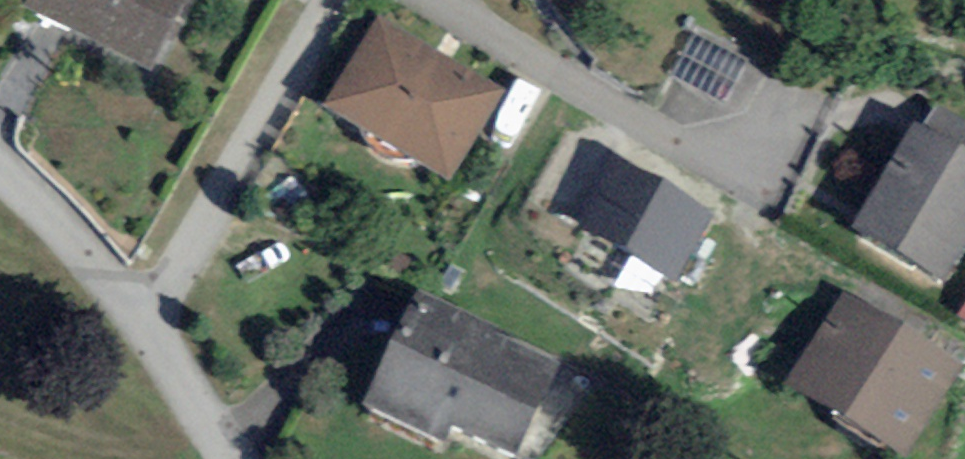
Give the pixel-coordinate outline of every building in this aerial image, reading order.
[(43,12),(161,72),(198,0),(49,0),(43,12)] [(508,100),(393,35),(346,119),(461,184),(508,100)] [(875,240),(957,288),(964,274),(964,168),(930,147),(875,240)] [(621,156),(583,227),(682,280),(720,210),(621,156)] [(861,311),(813,394),(920,456),(964,378),(964,371),(861,311)] [(433,313),(387,406),(463,444),(469,431),(525,458),(529,458),(568,380),(433,313)]
